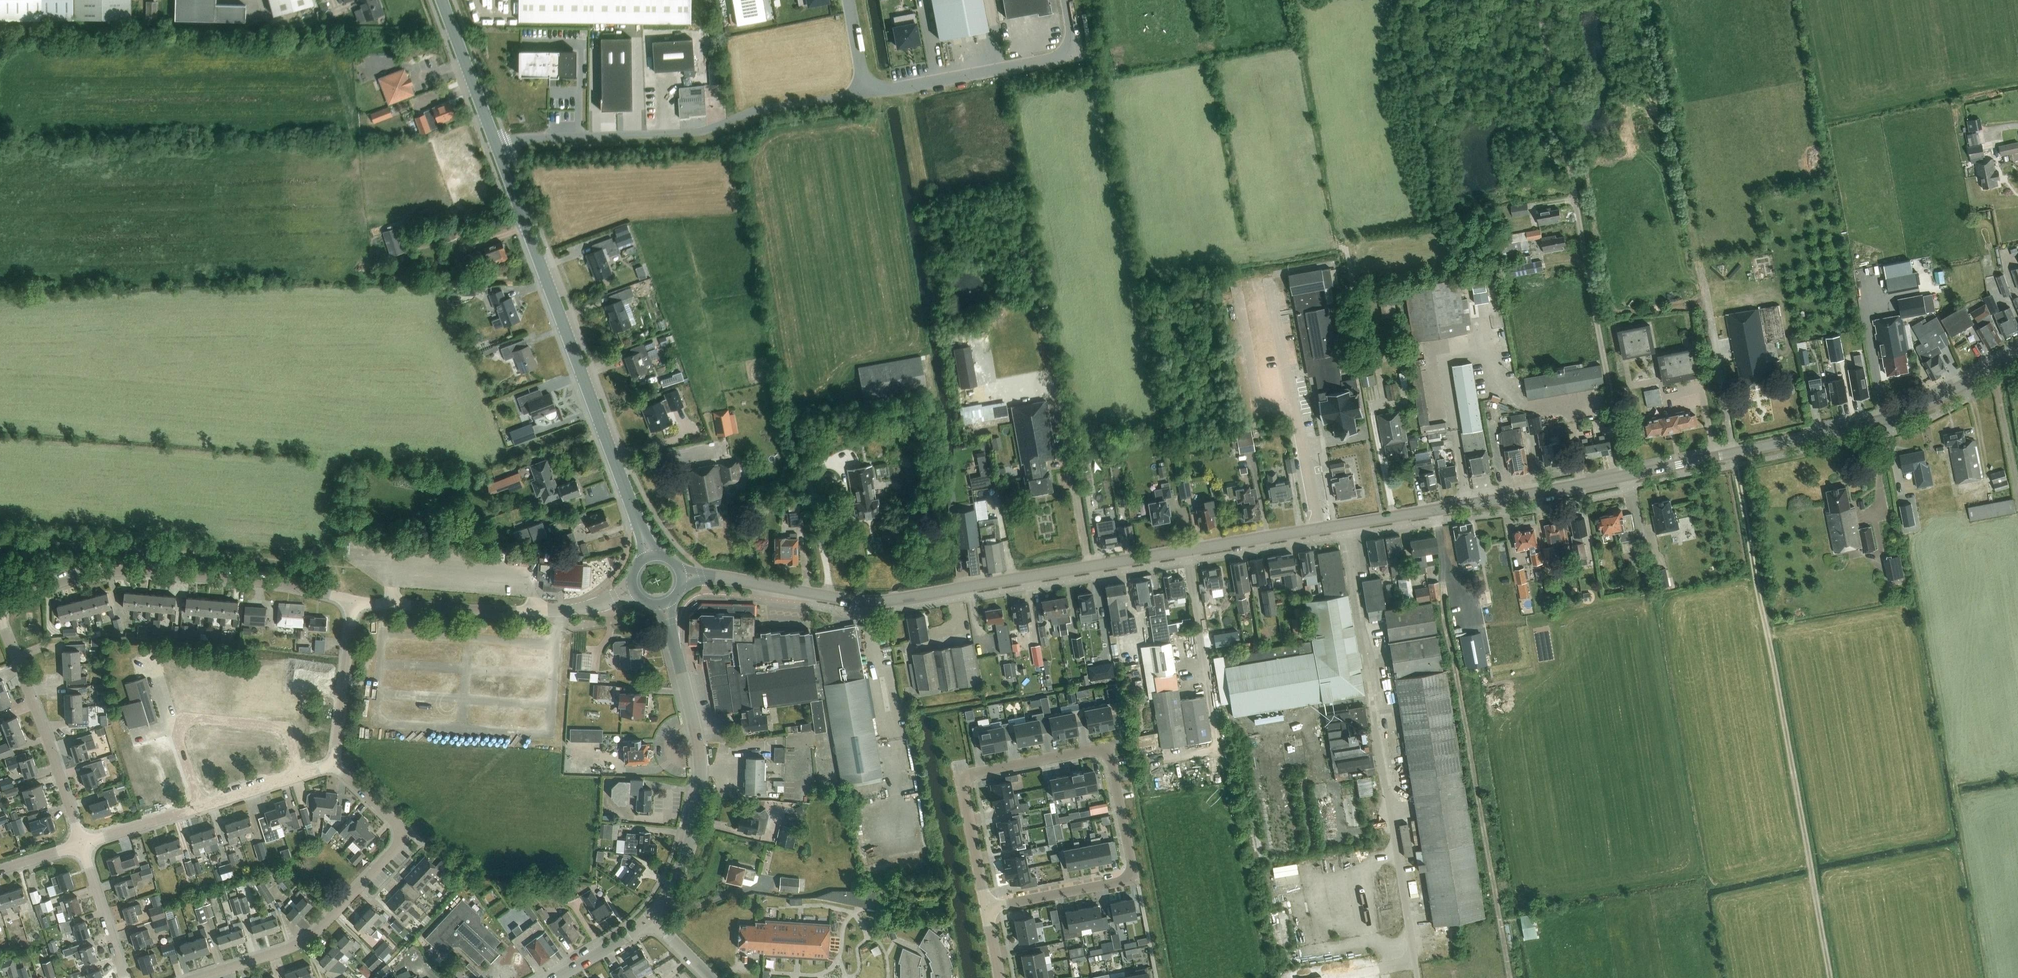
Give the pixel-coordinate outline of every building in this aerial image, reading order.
[(44,19),(132,19),(132,0),(0,0),(0,20),(44,19)] [(175,20),(246,21),(246,5),(216,4),(216,0),(176,0),(175,20)] [(274,15),(314,4),(313,0),(270,0),(274,15)] [(319,1),(322,11),(329,9),(327,2),(325,2),(325,0),(321,0),(319,1)] [(383,12),(381,7),(380,7),(377,0),(359,0),(366,20),(382,14),(382,13),(383,12)] [(691,0),(519,0),(519,21),(690,23),(691,0)] [(740,25),(770,19),(766,0),(735,0),(740,25)] [(939,39),(988,30),(983,0),(931,0),(939,39)] [(1048,0),(1002,0),(1006,18),(1037,12),(1038,15),(1052,13),(1050,3),(1048,3),(1048,0)] [(146,17),(157,18),(158,2),(146,1),(146,17)] [(905,15),(907,25),(894,28),(898,47),(906,46),(911,45),(919,43),(914,14),(905,15)] [(614,37),(599,38),(599,50),(614,50),(614,37)] [(629,37),(614,37),(614,50),(630,49),(629,37)] [(692,39),(652,42),(654,72),(694,69),(692,39)] [(630,49),(614,50),(615,62),(630,61),(630,49)] [(614,50),(599,50),(600,62),(615,62),(614,50)] [(575,53),(567,53),(567,51),(530,51),(530,52),(522,52),(522,74),(549,75),(549,77),(559,77),(559,74),(575,74),(575,53)] [(630,61),(615,62),(615,74),(630,73),(630,61)] [(615,62),(600,62),(600,74),(615,74),(615,62)] [(719,64),(708,65),(710,85),(720,84),(719,64)] [(380,79),(389,102),(412,93),(403,70),(380,79)] [(630,73),(615,74),(616,86),(631,85),(630,73)] [(615,74),(600,74),(601,86),(616,86),(615,74)] [(616,86),(616,97),(617,110),(632,109),(631,85),(616,86)] [(706,114),(704,85),(679,87),(680,98),(681,98),(681,101),(680,101),(681,108),(679,108),(680,118),(688,117),(688,116),(706,114)] [(616,86),(601,86),(601,97),(601,98),(616,97),(616,86)] [(601,97),(600,97),(600,111),(617,110),(616,97),(601,98),(601,97)] [(425,114),(415,118),(421,133),(441,126),(440,122),(447,119),(447,118),(455,115),(450,103),(440,107),(439,106),(424,112),(425,114)] [(389,107),(378,111),(381,119),(392,115),(389,107)] [(1978,119),(1968,121),(1970,131),(1980,129),(1978,119)] [(1978,132),(1967,134),(1970,146),(1981,144),(1978,132)] [(2000,146),(2001,155),(2017,151),(2017,142),(2000,146)] [(1993,159),(1983,160),(1982,157),(1985,156),(1982,144),(1968,147),(1971,163),(1976,162),(1978,176),(1981,176),(1983,189),(1998,186),(1997,180),(2000,179),(1999,171),(1996,172),(1993,159)] [(1519,205),(1511,206),(1513,216),(1521,215),(1519,205)] [(1558,219),(1561,218),(1559,209),(1551,210),(1551,208),(1537,210),(1539,225),(1558,222),(1558,219)] [(620,252),(619,248),(634,243),(627,224),(615,229),(617,236),(615,237),(616,241),(613,242),(611,238),(591,245),(594,252),(586,254),(595,279),(612,273),(607,261),(610,260),(609,257),(620,252)] [(452,225),(440,229),(445,242),(456,238),(452,225)] [(397,227),(383,232),(391,256),(405,251),(397,227)] [(1542,238),(1540,229),(1500,236),(1503,252),(1530,247),(1528,240),(1542,238)] [(1563,246),(1566,246),(1564,236),(1556,237),(1556,235),(1542,238),(1544,252),(1563,249),(1563,246)] [(490,265),(508,258),(502,242),(484,248),(485,253),(482,254),(480,250),(461,257),(466,270),(485,263),(489,261),(490,265)] [(1467,246),(1468,251),(1481,249),(1480,243),(1471,244),(1471,245),(1467,246)] [(1506,267),(1508,278),(1544,271),(1542,260),(1531,263),(1530,259),(1521,261),(1521,264),(1506,267)] [(642,266),(635,268),(639,280),(646,277),(642,266)] [(1328,306),(1325,287),(1333,286),(1330,267),(1289,275),(1293,294),(1293,293),(1307,370),(1315,368),(1320,399),(1319,399),(1324,423),(1325,423),(1325,422),(1333,421),(1334,429),(1332,429),(1332,431),(1334,430),(1335,434),(1333,435),(1333,436),(1342,435),(1343,439),(1353,437),(1352,433),(1361,431),(1360,430),(1358,430),(1357,426),(1359,425),(1359,424),(1357,425),(1355,417),(1363,415),(1363,416),(1364,415),(1360,392),(1359,392),(1358,388),(1356,378),(1342,380),(1329,306),(1328,306)] [(1939,282),(1945,281),(1943,269),(1937,270),(1939,282)] [(1915,273),(1887,278),(1889,292),(1918,287),(1915,273)] [(1997,276),(1997,279),(1999,283),(1998,283),(2004,297),(2011,294),(2003,274),(1997,276)] [(1485,276),(1472,278),(1476,303),(1489,301),(1485,276)] [(1468,333),(1459,278),(1405,286),(1414,341),(1468,333)] [(651,279),(631,287),(633,291),(653,284),(651,279)] [(462,286),(462,295),(476,295),(476,286),(462,286)] [(633,291),(631,287),(617,293),(619,300),(605,306),(612,324),(610,325),(613,332),(614,331),(615,332),(631,325),(622,300),(634,295),(633,291)] [(520,320),(511,297),(505,300),(502,290),(490,295),(495,308),(497,307),(500,317),(491,320),(495,329),(520,320)] [(1927,314),(1927,312),(1935,311),(1932,294),(1924,295),(1923,295),(1899,299),(1902,315),(1873,321),(1880,358),(1883,357),(1885,367),(1886,367),(1887,375),(1908,371),(1907,363),(1908,363),(1906,353),(1909,353),(1903,318),(1927,314)] [(1384,318),(1398,315),(1395,300),(1382,303),(1384,318)] [(1978,329),(1988,348),(2001,340),(1996,333),(1998,332),(1993,324),(1995,323),(1986,303),(1972,312),(1981,327),(1978,329)] [(1766,343),(1786,340),(1780,305),(1778,305),(1778,304),(1762,307),(1763,307),(1760,308),(1762,321),(1761,321),(1759,308),(1756,309),(1756,308),(1729,313),(1726,314),(1735,366),(1738,365),(1740,378),(1742,377),(1744,389),(1753,387),(1753,388),(1759,387),(1759,386),(1768,385),(1766,373),(1768,373),(1766,361),(1768,361),(1762,325),(1763,325),(1766,343)] [(1964,305),(1941,319),(1951,336),(1974,323),(1964,305)] [(2005,309),(1996,313),(1998,320),(1997,320),(2005,338),(2011,335),(2017,331),(2017,325),(2010,307),(2005,309)] [(1939,372),(1945,368),(1942,363),(1944,363),(1939,355),(1943,353),(1941,349),(1946,346),(1940,334),(1945,332),(1937,317),(1923,324),(1921,321),(1912,326),(1922,343),(1917,346),(1917,349),(1916,349),(1924,362),(1923,362),(1933,380),(1941,375),(1939,372)] [(1618,331),(1623,358),(1655,351),(1650,325),(1618,331)] [(1827,338),(1831,362),(1844,359),(1839,335),(1827,338)] [(665,336),(659,338),(662,346),(668,343),(665,336)] [(475,342),(478,350),(490,346),(487,337),(475,342)] [(521,341),(507,346),(501,348),(505,360),(515,356),(521,373),(537,366),(535,359),(534,360),(529,346),(524,348),(521,341)] [(646,371),(645,369),(653,367),(648,354),(657,351),(653,341),(645,344),(645,343),(630,349),(632,355),(625,358),(632,377),(646,371)] [(960,388),(977,385),(970,346),(954,349),(960,388)] [(1658,356),(1664,383),(1700,375),(1694,348),(1658,356)] [(1799,350),(1801,364),(1809,363),(1807,349),(1799,350)] [(1855,400),(1869,397),(1864,367),(1863,367),(1861,354),(1853,356),(1856,368),(1849,369),(1855,400)] [(921,356),(858,367),(864,400),(927,389),(921,356)] [(1780,360),(1773,361),(1775,372),(1782,371),(1780,360)] [(1464,432),(1483,429),(1482,428),(1472,363),(1453,366),(1464,431),(1464,432)] [(1525,377),(1528,400),(1605,386),(1601,364),(1584,367),(1583,363),(1553,368),(1554,372),(1525,377)] [(661,380),(663,386),(684,379),(682,371),(673,374),(673,376),(661,380)] [(1361,377),(1363,387),(1376,384),(1374,374),(1361,377)] [(1810,378),(1811,389),(1814,408),(1828,405),(1825,387),(1823,387),(1821,376),(1810,378)] [(1833,403),(1848,400),(1844,379),(1829,381),(1833,403)] [(1395,383),(1385,385),(1388,400),(1398,398),(1395,383)] [(1644,391),(1647,407),(1663,404),(1660,388),(1644,391)] [(667,399),(644,407),(652,430),(670,424),(666,412),(684,405),(678,389),(665,394),(667,399)] [(539,397),(536,390),(517,397),(524,414),(531,411),(534,418),(545,414),(546,415),(547,417),(548,419),(551,419),(554,417),(556,416),(556,414),(556,412),(555,410),(556,409),(550,393),(539,397)] [(1049,472),(1047,472),(1045,459),(1054,458),(1054,457),(1056,457),(1046,400),(1026,404),(1026,402),(1020,403),(1020,405),(1011,407),(1021,463),(1024,463),(1026,476),(1024,476),(1027,495),(1052,490),(1049,472)] [(959,407),(964,433),(974,432),(972,423),(997,419),(998,422),(1006,421),(1006,417),(1008,417),(1006,402),(982,406),(981,403),(959,407)] [(718,436),(733,433),(728,409),(713,412),(718,436)] [(1388,460),(1408,456),(1405,441),(1407,440),(1401,410),(1379,414),(1377,415),(1383,445),(1385,445),(1388,460)] [(1696,415),(1690,416),(1689,412),(1649,420),(1650,424),(1645,425),(1647,436),(1663,433),(1663,434),(1682,430),(1682,429),(1698,426),(1696,415)] [(1513,424),(1502,426),(1503,430),(1501,430),(1504,443),(1503,443),(1504,450),(1505,450),(1507,460),(1509,470),(1511,469),(1512,474),(1521,472),(1521,473),(1529,472),(1524,446),(1521,427),(1528,425),(1525,413),(1511,415),(1513,424)] [(1546,465),(1562,462),(1558,442),(1549,443),(1546,425),(1541,426),(1539,416),(1527,418),(1530,433),(1538,431),(1539,434),(1538,434),(1541,445),(1542,445),(1546,465)] [(1182,433),(1199,430),(1198,423),(1181,426),(1182,433)] [(511,432),(516,445),(536,437),(531,424),(511,432)] [(1586,424),(1578,425),(1579,432),(1587,431),(1586,424)] [(1250,426),(1235,429),(1240,454),(1255,451),(1250,426)] [(1218,427),(1209,429),(1211,436),(1219,435),(1218,427)] [(1464,431),(1461,432),(1465,454),(1469,477),(1491,473),(1483,428),(1482,428),(1483,429),(1464,432),(1464,431)] [(1958,483),(1983,478),(1975,440),(1966,442),(1963,431),(1944,435),(1946,446),(1950,445),(1951,452),(1958,483)] [(1440,432),(1428,434),(1429,442),(1432,441),(1441,440),(1440,432)] [(1411,447),(1418,446),(1416,434),(1408,436),(1411,447)] [(1599,436),(1599,438),(1595,439),(1596,444),(1598,455),(1612,453),(1610,441),(1605,442),(1604,435),(1599,436)] [(1000,436),(991,438),(993,450),(1002,448),(1000,436)] [(1598,455),(1596,444),(1588,445),(1587,438),(1582,439),(1584,446),(1585,446),(1587,458),(1598,455)] [(1441,440),(1432,441),(1433,450),(1446,448),(1444,439),(1441,440)] [(976,456),(976,445),(956,446),(956,456),(976,456)] [(1933,484),(1931,476),(1929,463),(1926,464),(1924,451),(1900,455),(1903,471),(1914,469),(1918,487),(1933,484)] [(1293,457),(1285,459),(1288,473),(1296,471),(1293,457)] [(1437,488),(1433,470),(1434,470),(1431,457),(1415,460),(1416,465),(1424,464),(1425,472),(1419,473),(1423,491),(1437,488)] [(1451,481),(1458,480),(1455,465),(1446,467),(1444,458),(1438,460),(1443,487),(1452,485),(1451,481)] [(556,487),(546,460),(531,465),(537,480),(533,482),(537,495),(542,493),(541,493),(556,487)] [(723,485),(742,481),(738,460),(719,463),(719,466),(718,466),(718,463),(687,469),(695,514),(696,520),(696,519),(697,521),(696,521),(697,527),(705,526),(711,525),(719,523),(716,504),(725,502),(719,469),(720,468),(723,485)] [(1357,497),(1363,496),(1362,488),(1356,489),(1354,481),(1353,474),(1346,475),(1345,468),(1344,462),(1330,464),(1331,470),(1332,470),(1334,478),(1332,478),(1336,499),(1344,497),(1349,496),(1357,495),(1357,497)] [(856,518),(881,514),(878,498),(875,499),(873,492),(874,491),(874,488),(872,477),(874,477),(872,465),(847,469),(852,495),(855,495),(856,501),(853,502),(856,518)] [(1158,467),(1160,477),(1167,476),(1165,466),(1158,467)] [(1991,473),(1996,491),(2016,485),(2011,467),(1991,473)] [(991,470),(972,474),(974,480),(993,476),(991,470)] [(1093,487),(1090,470),(1079,471),(1083,489),(1093,487)] [(519,473),(496,482),(499,490),(509,486),(511,490),(524,484),(520,478),(519,473)] [(1267,474),(1268,481),(1267,481),(1270,501),(1292,498),(1289,480),(1277,482),(1275,473),(1267,474)] [(576,479),(556,487),(541,493),(542,493),(545,501),(561,495),(563,499),(581,492),(576,479)] [(1189,481),(1177,483),(1180,499),(1192,497),(1189,481)] [(1154,490),(1156,502),(1149,503),(1152,523),(1153,523),(1153,524),(1154,525),(1155,526),(1156,526),(1158,526),(1159,525),(1160,524),(1160,523),(1161,522),(1161,521),(1168,520),(1167,514),(1169,513),(1168,506),(1166,506),(1164,498),(1171,497),(1169,482),(1161,484),(1162,488),(1154,490)] [(1243,501),(1244,502),(1242,503),(1245,520),(1259,518),(1258,512),(1260,512),(1258,500),(1257,500),(1255,488),(1249,489),(1248,487),(1236,489),(1238,502),(1243,501)] [(1855,506),(1854,506),(1850,507),(1847,492),(1846,487),(1826,491),(1827,496),(1828,496),(1831,511),(1827,511),(1836,553),(1862,547),(1863,553),(1875,550),(1871,526),(1860,529),(1855,506)] [(1126,490),(1119,491),(1121,506),(1129,505),(1126,490)] [(979,545),(973,495),(964,496),(966,510),(954,512),(958,547),(965,546),(968,573),(979,572),(976,545),(979,545)] [(1212,515),(1216,514),(1213,499),(1203,501),(1205,509),(1196,510),(1200,528),(1214,525),(1212,515)] [(1968,507),(1971,521),(2016,512),(2014,499),(1968,507)] [(997,517),(988,519),(986,500),(974,501),(977,520),(978,520),(981,543),(982,546),(980,546),(984,571),(1006,567),(1002,540),(1001,541),(997,517)] [(1656,521),(1658,529),(1659,533),(1679,529),(1675,510),(1673,510),(1671,500),(1653,504),(1657,520),(1656,521)] [(1916,524),(1912,503),(1900,505),(1904,526),(1916,524)] [(598,528),(608,524),(603,510),(592,514),(591,513),(586,515),(585,511),(574,515),(577,523),(586,520),(587,522),(589,522),(592,531),(599,529),(598,528)] [(1599,521),(1602,535),(1619,532),(1620,542),(1621,541),(1623,552),(1635,550),(1633,539),(1631,530),(1634,529),(1631,513),(1622,515),(1621,510),(1614,511),(1614,513),(1601,515),(1602,521),(1599,521)] [(802,511),(787,513),(789,526),(803,524),(802,511)] [(1587,561),(1582,535),(1587,534),(1585,524),(1586,524),(1585,518),(1571,520),(1574,535),(1571,535),(1576,563),(1587,561)] [(1115,528),(1114,519),(1096,521),(1099,535),(1097,537),(1097,539),(1099,541),(1100,548),(1106,547),(1109,548),(1112,548),(1114,545),(1124,544),(1123,537),(1121,537),(1121,534),(1119,535),(1118,530),(1116,531),(1115,528)] [(518,545),(547,533),(543,521),(514,532),(518,545)] [(1562,523),(1563,523),(1563,521),(1544,525),(1544,526),(1545,526),(1549,547),(1543,548),(1545,560),(1557,558),(1554,541),(1565,538),(1562,523)] [(1459,563),(1479,559),(1475,535),(1474,536),(1471,523),(1453,527),(1456,539),(1454,539),(1459,563)] [(1131,525),(1115,528),(1116,531),(1118,530),(1119,535),(1121,534),(1121,537),(1123,537),(1124,544),(1126,543),(1129,545),(1131,545),(1133,542),(1134,542),(1131,525)] [(1514,533),(1517,550),(1530,547),(1531,553),(1533,565),(1542,563),(1540,551),(1540,552),(1539,545),(1537,545),(1534,529),(1514,533)] [(578,545),(573,532),(560,537),(565,550),(578,545)] [(797,562),(797,538),(797,533),(789,533),(789,536),(787,536),(787,538),(775,538),(775,551),(773,554),(772,554),(773,559),(775,561),(788,561),(788,563),(790,564),(790,565),(795,565),(795,564),(797,562)] [(1393,562),(1393,557),(1402,555),(1399,536),(1399,535),(1398,535),(1398,536),(1395,536),(1394,536),(1390,537),(1386,538),(1386,537),(1385,537),(1385,538),(1392,575),(1398,574),(1397,567),(1395,567),(1394,562),(1393,562)] [(1422,539),(1427,566),(1436,565),(1435,558),(1432,559),(1430,552),(1437,551),(1435,536),(1422,539)] [(1370,566),(1387,564),(1389,563),(1388,557),(1385,558),(1382,538),(1366,541),(1370,561),(1369,561),(1370,566)] [(1413,556),(1421,554),(1422,560),(1417,561),(1418,568),(1427,566),(1422,539),(1417,539),(1410,540),(1413,556)] [(1304,600),(1310,641),(1231,652),(1233,663),(1224,664),(1223,655),(1213,656),(1220,703),(1229,701),(1231,715),(1323,701),(1333,772),(1348,770),(1349,777),(1374,773),(1365,705),(1332,710),(1330,699),(1363,694),(1342,548),(1318,552),(1324,597),(1304,600)] [(1307,585),(1317,583),(1316,575),(1312,550),(1298,552),(1302,577),(1302,578),(1305,578),(1307,585)] [(1287,587),(1297,586),(1291,553),(1268,557),(1271,575),(1285,573),(1287,587)] [(1251,585),(1266,582),(1262,558),(1247,561),(1251,585)] [(1239,612),(1248,611),(1246,598),(1243,598),(1242,591),(1249,589),(1245,561),(1230,564),(1235,592),(1239,612)] [(581,586),(583,565),(556,563),(556,564),(539,562),(537,580),(544,580),(543,590),(557,591),(557,584),(581,586)] [(1888,565),(1890,579),(1904,576),(1902,563),(1888,565)] [(1222,587),(1224,587),(1220,568),(1202,571),(1205,589),(1211,588),(1211,589),(1222,587)] [(1527,582),(1524,568),(1515,570),(1518,584),(1527,582)] [(1402,578),(1397,579),(1401,601),(1414,598),(1409,569),(1401,571),(1402,578)] [(1167,599),(1185,596),(1182,577),(1171,579),(1171,575),(1163,576),(1167,599)] [(1440,666),(1431,601),(1385,608),(1381,577),(1362,579),(1368,620),(1384,618),(1391,668),(1398,667),(1397,658),(1432,654),(1434,667),(1440,666)] [(1154,605),(1152,594),(1150,578),(1131,581),(1137,611),(1145,609),(1145,607),(1148,606),(1154,605)] [(1428,583),(1431,600),(1440,599),(1438,582),(1428,583)] [(1128,605),(1127,599),(1124,583),(1105,586),(1107,602),(1108,602),(1111,619),(1110,619),(1113,634),(1136,630),(1134,615),(1127,616),(1125,605),(1128,605)] [(1386,584),(1388,597),(1394,596),(1392,583),(1386,584)] [(1414,589),(1416,603),(1430,601),(1427,587),(1414,589)] [(1273,590),(1261,592),(1265,616),(1277,614),(1273,590)] [(1091,620),(1099,619),(1097,608),(1094,609),(1092,592),(1078,595),(1081,613),(1089,612),(1091,620)] [(1591,592),(1583,593),(1584,601),(1592,600),(1591,592)] [(107,593),(94,597),(98,612),(100,611),(108,609),(110,618),(115,617),(112,608),(111,608),(107,593)] [(136,609),(138,594),(125,593),(124,608),(134,609),(133,618),(137,618),(138,609),(136,609)] [(1150,645),(1152,662),(1154,675),(1175,672),(1170,642),(1162,593),(1152,594),(1154,605),(1148,606),(1154,644),(1150,645)] [(150,595),(138,594),(136,609),(138,609),(146,610),(145,619),(150,619),(151,610),(149,610),(150,595)] [(162,611),(163,596),(150,595),(149,610),(151,610),(159,611),(158,620),(163,620),(164,611),(162,611)] [(176,597),(163,596),(162,611),(164,611),(171,612),(170,621),(175,621),(176,612),(175,612),(176,597)] [(1067,596),(1054,599),(1060,635),(1068,634),(1066,622),(1071,621),(1067,596)] [(94,597),(82,600),(86,615),(88,615),(95,612),(98,621),(103,620),(100,611),(98,612),(94,597)] [(198,614),(200,598),(188,597),(186,612),(196,613),(195,623),(200,623),(201,614),(198,614)] [(212,599),(200,598),(198,614),(201,614),(209,614),(208,624),(213,624),(213,615),(211,615),(212,599)] [(225,600),(212,599),(211,615),(213,615),(221,615),(221,625),(225,625),(226,616),(223,616),(225,600)] [(1053,636),(1060,635),(1054,599),(1041,601),(1044,617),(1050,616),(1052,624),(1053,624),(1054,628),(1052,628),(1053,636)] [(74,618),(76,618),(84,616),(86,624),(90,623),(88,615),(86,615),(82,600),(70,603),(74,618)] [(223,616),(226,616),(233,616),(233,626),(238,626),(239,617),(237,617),(238,601),(225,600),(223,616)] [(78,626),(76,618),(74,618),(70,603),(58,607),(62,621),(71,619),(74,628),(78,626)] [(278,625),(296,626),(297,616),(304,617),(304,616),(305,605),(280,603),(278,625)] [(1029,621),(1031,620),(1028,603),(1011,606),(1014,623),(1016,623),(1018,622),(1020,632),(1029,630),(1027,621),(1029,620),(1029,621)] [(733,712),(742,710),(753,709),(752,706),(810,698),(815,732),(827,731),(822,699),(825,698),(819,660),(817,661),(813,631),(809,632),(809,630),(800,632),(800,630),(790,632),(790,630),(780,632),(780,630),(771,631),(770,629),(760,631),(755,632),(755,605),(702,604),(689,616),(689,643),(698,644),(698,649),(697,660),(707,661),(716,714),(733,712)] [(244,624),(265,626),(266,606),(246,605),(244,624)] [(1305,616),(1304,606),(1294,608),(1296,618),(1305,616)] [(1001,640),(1002,648),(1011,647),(1007,624),(1004,625),(1001,608),(984,611),(986,623),(993,622),(995,622),(996,627),(999,640),(1001,640)] [(911,642),(928,639),(924,615),(907,618),(911,642)] [(328,617),(304,616),(304,617),(297,616),(296,626),(303,626),(303,625),(309,625),(309,629),(327,630),(328,617)] [(113,620),(116,631),(124,629),(120,618),(113,620)] [(1301,620),(1292,621),(1294,633),(1303,632),(1301,620)] [(1177,623),(1167,624),(1168,632),(1178,631),(1177,623)] [(189,626),(181,625),(180,636),(197,638),(198,630),(189,629),(189,626)] [(820,660),(819,660),(825,698),(827,698),(842,783),(882,776),(855,625),(815,632),(820,660)] [(1048,645),(1045,625),(1038,627),(1042,646),(1048,645)] [(1013,650),(1020,650),(1020,635),(1012,635),(1013,650)] [(1072,638),(1074,657),(1084,656),(1081,637),(1072,638)] [(645,645),(644,642),(628,643),(628,644),(625,644),(625,640),(616,640),(616,642),(614,642),(614,652),(620,651),(621,667),(642,665),(644,663),(643,653),(644,653),(646,651),(645,645)] [(971,643),(912,654),(916,678),(912,679),(913,688),(918,687),(920,696),(941,692),(940,690),(979,683),(971,643)] [(63,651),(64,664),(81,663),(80,651),(86,651),(86,644),(66,645),(66,651),(63,651)] [(1040,645),(1031,646),(1033,661),(1042,659),(1040,645)] [(574,653),(572,669),(581,670),(583,653),(574,653)] [(81,663),(64,664),(65,678),(67,678),(67,684),(87,683),(87,676),(82,677),(81,663)] [(267,677),(292,672),(290,663),(266,668),(267,677)] [(1439,670),(1397,676),(1426,905),(1479,898),(1467,810),(1455,811),(1466,813),(1464,820),(1456,821),(1453,818),(1452,819),(1443,821),(1447,812),(1434,806),(1437,798),(1443,799),(1444,792),(1441,795),(1431,787),(1450,785),(1437,783),(1434,758),(1431,759),(1429,776),(1428,769),(1420,766),(1424,735),(1431,736),(1432,732),(1445,742),(1455,741),(1447,677),(1439,670)] [(590,673),(578,672),(577,681),(590,682),(590,673)] [(1154,675),(1145,676),(1148,693),(1152,692),(1160,748),(1211,740),(1204,695),(1180,699),(1175,672),(1154,675)] [(149,724),(157,721),(147,688),(149,688),(146,677),(125,683),(131,702),(122,705),(129,728),(148,722),(149,724)] [(612,700),(619,701),(619,706),(622,706),(621,714),(643,715),(643,704),(648,705),(648,694),(623,693),(623,686),(594,684),(593,697),(612,699),(612,700)] [(65,694),(66,707),(83,706),(82,694),(88,694),(87,687),(68,688),(68,694),(65,694)] [(7,692),(0,695),(0,709),(12,704),(7,692)] [(1066,693),(1068,703),(1076,701),(1074,692),(1066,693)] [(1048,697),(1040,698),(1041,706),(1049,705),(1048,697)] [(1116,701),(1097,705),(1101,729),(1113,726),(1111,715),(1119,714),(1116,701)] [(1007,712),(1022,709),(1021,702),(1006,704),(1007,712)] [(1085,708),(1079,709),(1081,717),(1086,716),(1089,731),(1101,729),(1097,705),(1085,708)] [(89,726),(89,719),(90,719),(90,714),(83,714),(83,706),(66,707),(67,721),(69,721),(69,727),(89,726)] [(767,728),(765,714),(754,716),(753,709),(742,710),(743,717),(741,718),(743,731),(767,728)] [(965,711),(967,720),(974,718),(973,709),(965,711)] [(1079,709),(1061,712),(1066,736),(1078,733),(1075,721),(1081,720),(1081,717),(1079,709)] [(1033,720),(1026,722),(1030,743),(1042,740),(1039,725),(1045,724),(1043,716),(1043,712),(1032,714),(1033,720)] [(1061,712),(1043,716),(1045,724),(1051,723),(1054,738),(1066,736),(1061,712)] [(7,735),(22,729),(17,717),(3,722),(1,718),(0,718),(0,727),(3,726),(7,735)] [(1014,721),(1008,722),(1010,731),(1015,730),(1018,745),(1030,743),(1026,722),(1015,724),(1014,721)] [(811,722),(784,727),(785,734),(812,730),(811,722)] [(1002,726),(991,729),(995,749),(1006,747),(1003,732),(1010,731),(1008,722),(1002,724),(1002,726)] [(990,724),(972,727),(973,736),(979,735),(983,752),(995,749),(991,729),(990,724)] [(96,729),(98,735),(106,733),(104,727),(96,729)] [(603,729),(570,728),(570,741),(571,742),(571,741),(576,741),(576,742),(577,742),(577,741),(582,741),(582,742),(584,742),(589,742),(590,742),(595,742),(596,742),(601,742),(602,742),(603,729)] [(7,735),(10,741),(0,745),(0,758),(4,756),(4,757),(15,753),(12,746),(27,740),(22,729),(7,735)] [(96,747),(95,744),(92,733),(82,737),(83,742),(71,746),(76,760),(90,756),(88,750),(96,747)] [(1154,733),(1134,736),(1136,747),(1150,745),(1151,749),(1160,748),(1158,736),(1155,736),(1154,733)] [(632,745),(624,746),(625,763),(648,762),(648,757),(651,756),(652,755),(652,750),(650,749),(647,749),(647,744),(641,744),(641,740),(632,740),(632,745)] [(774,747),(774,757),(785,757),(785,748),(774,747)] [(26,777),(38,773),(33,756),(28,758),(26,752),(6,759),(9,769),(22,764),(26,777)] [(746,757),(746,767),(751,767),(751,770),(753,770),(753,772),(755,772),(755,771),(764,771),(764,758),(746,757)] [(83,766),(85,772),(82,773),(87,789),(98,785),(96,778),(107,775),(102,760),(83,766)] [(746,767),(746,779),(764,780),(764,771),(755,771),(755,772),(753,772),(753,770),(751,770),(751,767),(746,767)] [(1082,773),(1083,773),(1082,771),(1071,773),(1071,775),(1072,775),(1075,793),(1081,792),(1083,798),(1087,798),(1082,773)] [(1082,773),(1087,798),(1092,797),(1091,790),(1097,789),(1093,771),(1083,773),(1082,773)] [(991,798),(1017,793),(1013,793),(1011,781),(1018,780),(1017,774),(1005,776),(1006,782),(990,785),(991,791),(990,791),(992,798),(991,798)] [(1069,795),(1075,793),(1072,775),(1071,775),(1061,777),(1066,802),(1071,801),(1069,795)] [(0,780),(0,783),(2,789),(13,785),(11,776),(0,780)] [(1358,794),(1372,793),(1371,776),(1357,777),(1358,794)] [(1066,802),(1061,777),(1050,779),(1054,798),(1060,796),(1061,803),(1066,802)] [(642,779),(630,778),(630,781),(618,781),(612,787),(612,797),(618,804),(627,804),(628,793),(630,793),(630,796),(637,797),(637,809),(650,810),(651,789),(642,789),(642,779)] [(746,779),(745,792),(765,793),(766,780),(764,780),(746,779)] [(117,784),(119,790),(126,788),(124,782),(117,784)] [(42,785),(30,788),(28,783),(5,790),(7,797),(18,794),(17,791),(20,790),(20,788),(23,787),(30,809),(48,803),(42,785)] [(104,817),(111,815),(111,814),(109,806),(117,804),(112,788),(98,793),(100,801),(89,805),(94,818),(104,815),(104,817)] [(836,792),(821,790),(819,800),(834,802),(836,792)] [(326,792),(326,797),(326,798),(324,811),(325,811),(330,812),(329,819),(340,820),(342,808),(336,807),(338,794),(326,792)] [(324,816),(325,811),(324,811),(326,798),(326,797),(315,796),(315,794),(310,793),(308,795),(307,803),(309,805),(314,806),(313,815),(312,821),(317,821),(318,815),(324,816)] [(1017,793),(991,798),(992,798),(993,805),(994,805),(995,810),(1014,807),(1015,813),(1029,810),(1027,802),(1019,804),(1017,793)] [(274,804),(276,808),(280,821),(281,821),(286,819),(288,825),(290,826),(293,825),(294,829),(300,827),(295,811),(289,813),(285,800),(274,804)] [(311,823),(306,807),(300,808),(305,825),(311,823)] [(280,837),(277,828),(282,826),(281,821),(280,821),(276,808),(266,812),(270,825),(261,827),(266,841),(280,837)] [(13,820),(19,818),(16,811),(10,813),(13,820)] [(40,812),(28,816),(34,836),(45,833),(56,829),(52,815),(42,819),(40,812)] [(765,833),(768,818),(750,813),(749,817),(741,816),(738,829),(744,831),(761,835),(765,833)] [(1051,814),(1053,824),(1060,823),(1057,813),(1051,814)] [(0,817),(0,824),(8,821),(6,814),(0,817)] [(999,835),(1022,830),(1019,814),(1012,815),(1013,819),(997,822),(999,835)] [(361,816),(352,826),(347,821),(338,830),(346,838),(352,832),(356,837),(357,837),(366,827),(370,823),(361,816)] [(12,820),(15,828),(24,825),(22,817),(12,820)] [(241,833),(239,834),(242,842),(246,840),(244,832),(253,829),(249,817),(237,820),(241,833)] [(233,836),(239,834),(241,833),(237,820),(225,824),(229,837),(228,837),(230,845),(235,844),(233,836)] [(619,825),(601,823),(600,838),(617,839),(619,825)] [(1053,824),(1054,831),(1061,830),(1060,823),(1053,824)] [(798,828),(780,824),(776,843),(794,847),(798,828)] [(357,837),(356,837),(353,840),(361,848),(374,835),(366,827),(357,837)] [(206,851),(211,850),(209,843),(218,841),(214,828),(202,831),(206,844),(204,845),(206,851)] [(1022,831),(1022,830),(999,835),(1002,848),(1022,844),(1020,831),(1022,831)] [(206,844),(202,831),(190,835),(194,848),(193,849),(195,857),(200,855),(198,847),(204,845),(206,844)] [(640,835),(633,834),(627,834),(627,840),(625,840),(624,852),(651,854),(651,853),(655,854),(656,845),(648,844),(649,833),(640,832),(640,835)] [(1047,834),(1049,844),(1057,843),(1055,833),(1047,834)] [(1100,837),(1095,838),(1100,862),(1111,860),(1111,859),(1117,858),(1114,841),(1107,842),(1101,843),(1100,837)] [(1092,845),(1086,846),(1089,864),(1100,862),(1095,838),(1091,838),(1092,845)] [(171,855),(169,856),(171,864),(176,862),(174,855),(183,852),(179,839),(167,842),(171,855)] [(254,842),(258,857),(267,854),(262,840),(254,842)] [(337,845),(331,840),(328,844),(334,849),(337,845)] [(1078,841),(1073,842),(1075,848),(1079,866),(1089,864),(1086,846),(1079,847),(1078,841)] [(171,855),(167,842),(155,846),(159,859),(157,860),(160,867),(165,866),(162,858),(169,856),(171,855)] [(1005,859),(1006,867),(1005,867),(1006,872),(1028,868),(1025,856),(1033,854),(1031,848),(1019,850),(1021,856),(1005,859)] [(1075,848),(1058,851),(1061,868),(1067,867),(1068,869),(1079,866),(1075,848)] [(359,850),(349,859),(355,865),(364,855),(359,850)] [(229,854),(232,864),(239,862),(236,852),(229,854)] [(136,853),(126,856),(120,858),(119,855),(107,859),(112,874),(124,870),(124,869),(140,864),(136,853)] [(418,863),(432,876),(436,879),(437,880),(449,867),(441,860),(436,866),(425,856),(418,863)] [(638,881),(636,879),(643,869),(631,860),(623,858),(621,865),(626,866),(627,865),(628,867),(620,879),(633,888),(638,881)] [(191,860),(185,862),(189,876),(190,876),(191,879),(196,877),(191,860)] [(192,863),(196,873),(202,871),(199,861),(192,863)] [(217,876),(218,881),(234,876),(230,863),(219,866),(221,875),(217,876)] [(365,868),(360,863),(355,868),(360,873),(365,868)] [(429,881),(432,883),(436,879),(432,876),(418,863),(411,870),(426,884),(429,881)] [(754,880),(756,870),(730,864),(726,880),(741,883),(742,877),(754,880)] [(151,867),(140,871),(143,879),(153,876),(151,867)] [(1006,872),(1007,877),(1008,877),(1010,884),(1024,881),(1025,887),(1037,885),(1036,876),(1031,877),(1030,867),(1028,868),(1006,872)] [(425,891),(428,887),(426,884),(411,870),(404,878),(407,881),(421,894),(421,893),(418,890),(421,887),(425,891)] [(52,877),(57,895),(64,893),(62,889),(74,886),(69,871),(58,875),(52,877)] [(258,888),(268,903),(275,899),(258,876),(248,880),(253,892),(258,888)] [(800,878),(780,877),(779,890),(799,892),(800,878)] [(120,899),(131,895),(137,893),(132,879),(126,880),(115,884),(120,899)] [(407,881),(400,889),(413,901),(421,894),(407,881)] [(23,887),(11,891),(15,904),(12,905),(15,912),(20,910),(17,903),(27,900),(23,887)] [(414,902),(413,901),(400,889),(400,888),(392,896),(407,909),(410,913),(414,909),(410,906),(414,902)] [(596,922),(613,912),(605,898),(599,902),(591,889),(581,896),(589,909),(588,909),(596,922)] [(30,892),(34,904),(41,902),(37,890),(30,892)] [(296,904),(305,913),(313,904),(304,895),(305,895),(300,890),(297,893),(302,898),(296,904)] [(0,894),(0,898),(3,908),(1,908),(3,916),(8,914),(6,907),(12,905),(15,904),(11,891),(0,894)] [(154,907),(162,904),(159,894),(151,896),(154,907)] [(61,903),(62,905),(57,907),(59,912),(63,911),(66,921),(59,923),(74,919),(72,914),(82,911),(77,896),(66,900),(66,901),(61,903)] [(202,906),(206,921),(207,921),(206,918),(214,916),(209,899),(207,900),(206,896),(200,898),(202,906)] [(230,898),(235,914),(242,912),(237,896),(230,898)] [(239,898),(243,913),(251,911),(246,896),(239,898)] [(404,912),(407,909),(392,896),(385,903),(400,917),(400,916),(404,920),(407,916),(404,912)] [(41,903),(44,912),(54,909),(51,899),(41,903)] [(495,948),(501,941),(482,923),(481,916),(463,899),(425,938),(444,956),(454,946),(459,945),(479,964),(486,957),(492,962),(500,953),(495,948)] [(520,902),(533,920),(537,917),(524,899),(520,902)] [(1133,899),(1122,901),(1125,919),(1136,917),(1133,899)] [(305,913),(296,904),(291,900),(284,907),(289,912),(286,915),(294,923),(305,913)] [(1114,921),(1125,919),(1122,901),(1111,903),(1114,921)] [(44,913),(44,912),(41,903),(35,905),(38,915),(44,913)] [(123,909),(128,923),(138,920),(136,915),(143,913),(140,904),(134,906),(123,909)] [(149,909),(153,921),(166,917),(162,904),(149,909)] [(372,905),(363,915),(372,923),(378,917),(383,922),(387,918),(381,913),(381,914),(372,905)] [(1088,908),(1091,925),(1102,923),(1098,905),(1088,908)] [(200,923),(206,921),(202,906),(195,908),(200,923)] [(536,909),(544,920),(550,915),(545,908),(544,909),(541,906),(536,909)] [(1077,910),(1080,928),(1091,925),(1088,908),(1077,910)] [(1080,928),(1077,910),(1066,912),(1069,930),(1080,928)] [(275,911),(271,912),(262,915),(268,933),(280,929),(277,917),(275,911)] [(579,934),(570,921),(573,919),(567,911),(549,924),(557,936),(562,932),(569,941),(579,934)] [(1526,939),(1537,936),(1533,913),(1521,915),(1526,939)] [(255,937),(268,933),(262,915),(254,917),(256,924),(251,926),(255,937)] [(363,915),(354,924),(363,933),(366,929),(371,934),(375,931),(369,926),(372,923),(363,915)] [(40,918),(43,928),(49,926),(46,916),(40,918)] [(1035,927),(1043,926),(1042,921),(1034,922),(1033,916),(1015,920),(1017,931),(1035,927)] [(169,928),(166,917),(153,921),(156,932),(169,928)] [(168,919),(173,936),(180,934),(175,917),(168,919)] [(74,919),(59,923),(62,933),(75,929),(78,939),(90,936),(85,921),(76,924),(74,919)] [(396,919),(390,924),(399,933),(405,927),(396,919)] [(550,955),(558,949),(538,921),(523,932),(519,925),(512,930),(517,936),(512,940),(524,957),(532,951),(540,963),(550,955)] [(739,924),(738,948),(752,949),(752,952),(763,952),(763,955),(827,959),(830,924),(777,921),(776,924),(756,922),(756,925),(739,924)] [(241,922),(236,923),(234,924),(236,931),(230,932),(234,944),(245,940),(242,929),(243,928),(241,922)] [(234,944),(230,932),(228,926),(219,929),(221,935),(217,937),(220,948),(234,944)] [(918,945),(926,951),(940,939),(942,937),(929,927),(918,945)] [(1035,927),(1017,931),(1019,942),(1037,938),(1035,927)] [(192,941),(197,956),(210,952),(205,937),(207,937),(204,928),(200,929),(203,938),(195,940),(192,941)] [(146,945),(146,944),(154,942),(152,937),(149,936),(148,930),(141,932),(141,931),(131,934),(135,948),(146,945)] [(897,937),(895,930),(888,932),(891,939),(897,937)] [(192,941),(195,940),(192,932),(188,933),(191,942),(180,945),(185,960),(197,956),(192,941)] [(346,932),(337,942),(346,951),(348,949),(352,944),(357,949),(361,945),(356,939),(355,941),(346,932)] [(947,952),(949,951),(940,939),(926,951),(925,953),(930,960),(947,952)] [(384,940),(375,951),(383,959),(393,948),(384,940)] [(1112,942),(1114,949),(1121,947),(1120,940),(1112,942)] [(48,943),(51,953),(58,951),(55,941),(48,943)] [(172,942),(161,945),(165,956),(176,953),(172,942)] [(337,942),(328,951),(337,960),(344,953),(349,958),(353,954),(348,949),(346,951),(337,942)] [(1022,955),(1024,967),(1045,963),(1043,956),(1049,955),(1047,944),(1032,947),(1034,953),(1022,955)] [(64,957),(74,953),(76,959),(83,957),(85,964),(97,960),(92,946),(78,950),(77,945),(62,950),(64,957)] [(922,956),(903,947),(898,962),(900,963),(919,965),(922,956)] [(621,966),(622,968),(624,972),(628,977),(638,977),(635,974),(650,965),(648,961),(648,960),(641,949),(640,949),(640,948),(634,951),(635,952),(626,958),(629,963),(622,968),(621,966)] [(328,951),(319,961),(328,969),(331,966),(336,971),(340,967),(335,962),(337,960),(328,951)] [(929,961),(932,971),(951,968),(953,967),(947,952),(930,960),(929,961)] [(153,965),(158,963),(154,953),(138,958),(143,973),(154,970),(153,965)] [(383,961),(375,953),(365,962),(372,970),(383,961)] [(392,965),(399,959),(396,956),(389,961),(392,965)] [(1,962),(4,972),(16,968),(13,958),(1,962)] [(48,977),(50,977),(56,976),(51,960),(43,963),(48,977)] [(470,961),(467,964),(477,975),(480,972),(470,961)] [(900,977),(905,977),(921,975),(921,965),(919,965),(900,963),(900,977)] [(1024,967),(1026,977),(1035,977),(1038,977),(1054,977),(1052,969),(1046,970),(1045,963),(1024,967)] [(297,969),(301,977),(309,977),(310,977),(315,977),(315,976),(314,976),(310,965),(297,969)] [(18,968),(21,977),(29,977),(26,966),(18,968)] [(624,972),(622,968),(621,966),(610,972),(614,977),(628,977),(624,972)] [(1137,977),(1148,977),(1146,967),(1135,970),(1136,974),(1137,977)] [(951,968),(932,971),(930,971),(931,977),(951,977),(951,968)] [(297,969),(285,973),(287,977),(301,977),(297,969)] [(412,977),(408,970),(398,975),(400,977),(410,977),(412,977)]
